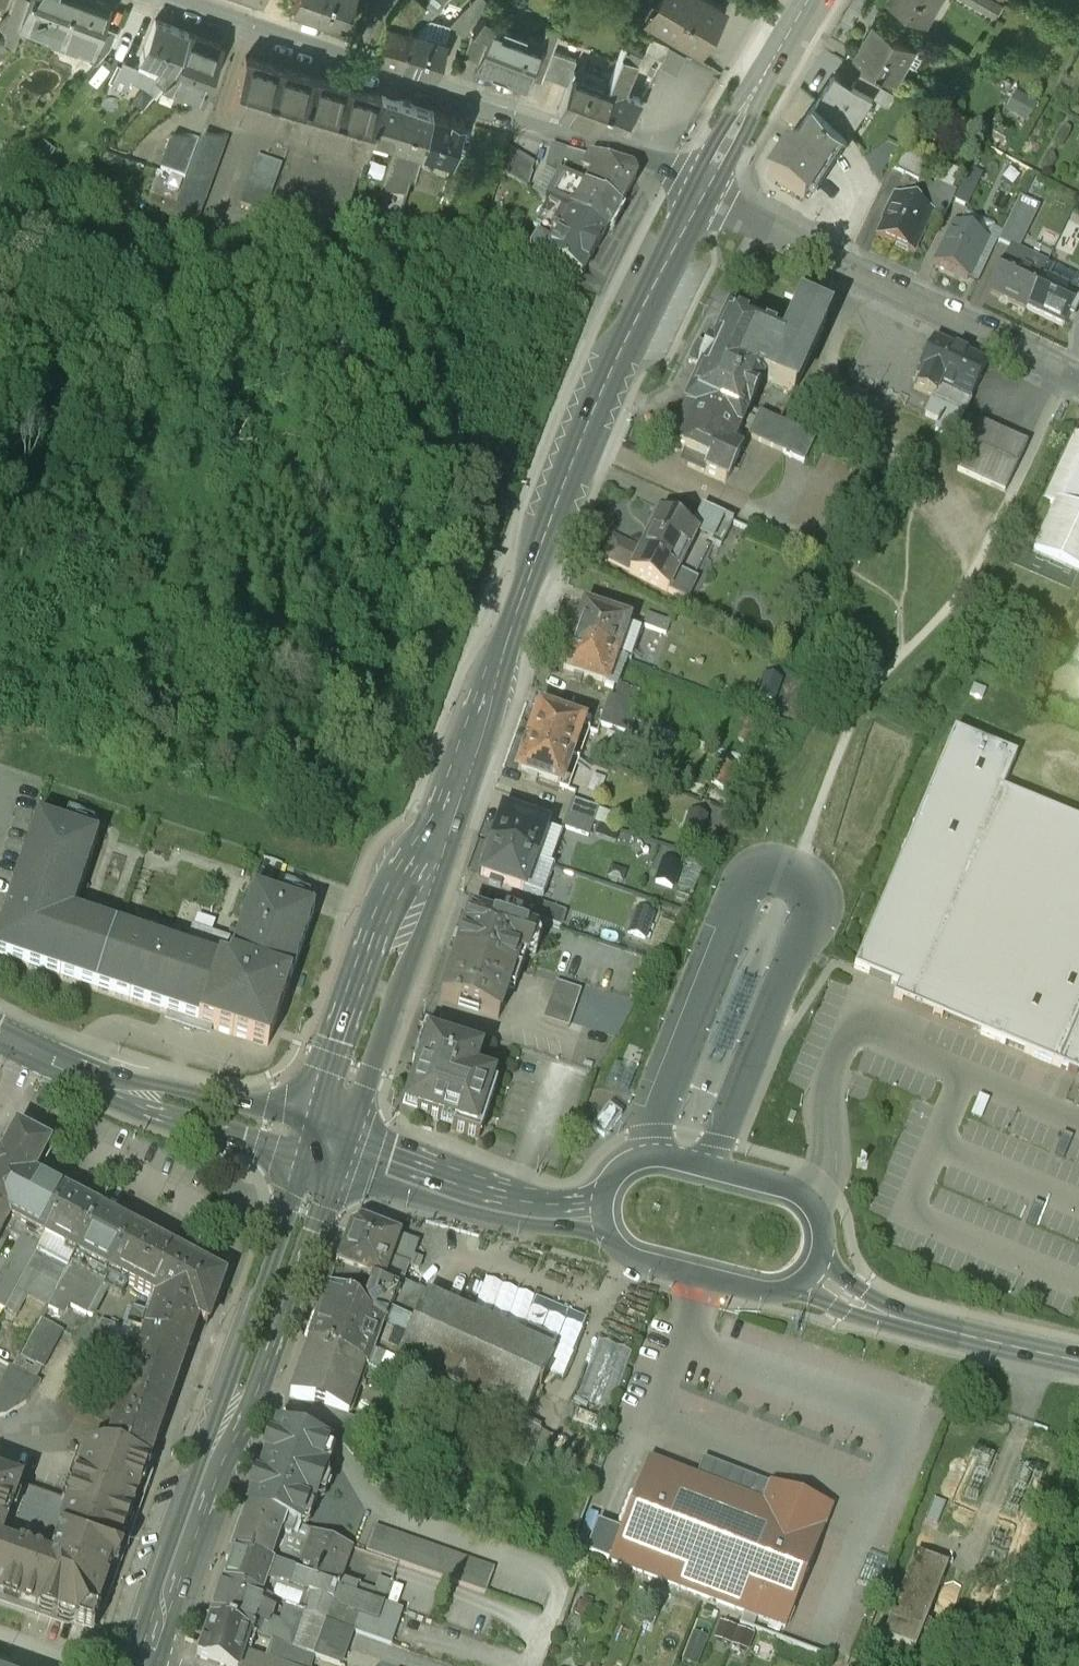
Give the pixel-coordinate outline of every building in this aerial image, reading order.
[(26,0),(13,0),(10,10),(0,19),(0,27),(5,33),(3,40),(13,44),(20,24),(23,17),(20,16),(26,0)] [(20,16),(23,17),(20,24),(31,28),(33,21),(59,30),(71,0),(26,0),(20,16)] [(59,30),(54,44),(76,53),(78,48),(88,52),(90,47),(94,49),(103,25),(111,5),(97,0),(71,0),(59,30)] [(293,5),(343,22),(350,0),(294,0),(293,5)] [(448,22),(450,23),(449,27),(463,31),(470,24),(481,11),(490,1),(488,0),(469,0),(448,22)] [(721,4),(714,0),(658,0),(648,17),(670,31),(696,47),(706,32),(712,36),(720,23),(713,19),(721,4)] [(927,19),(938,1),(937,0),(893,0),(927,19)] [(481,11),(470,24),(475,25),(488,30),(478,57),(476,63),(525,81),(541,37),(493,20),(495,16),(481,11)] [(428,16),(416,28),(410,26),(400,61),(435,72),(449,27),(450,23),(448,22),(428,16)] [(403,24),(386,18),(375,53),(400,61),(410,26),(403,24)] [(188,32),(155,20),(141,57),(174,69),(188,32)] [(874,20),(855,54),(896,78),(907,60),(901,56),(909,42),(915,45),(916,44),(874,20)] [(103,25),(94,49),(90,59),(97,62),(110,46),(116,30),(103,25)] [(488,30),(475,25),(465,52),(478,57),(488,30)] [(696,47),(670,31),(664,41),(668,43),(690,56),(696,47)] [(220,44),(188,32),(174,69),(163,82),(201,97),(220,44)] [(662,57),(668,43),(664,41),(649,35),(643,49),(662,57)] [(624,41),(607,85),(611,87),(622,91),(640,48),(624,41)] [(381,95),(245,56),(230,109),(248,115),(250,108),(283,117),(281,124),(316,134),(318,127),(351,137),(349,144),(366,149),(370,133),(381,95)] [(548,101),(559,105),(572,71),(561,67),(548,101)] [(152,71),(148,77),(154,81),(157,75),(152,71)] [(559,105),(557,109),(597,124),(611,87),(607,85),(572,71),(559,105)] [(833,76),(818,101),(848,128),(849,131),(874,94),(854,83),(851,88),(833,76)] [(910,80),(901,95),(951,124),(959,109),(910,80)] [(611,87),(597,124),(615,130),(642,98),(622,91),(611,87)] [(1016,89),(1004,106),(1025,120),(1037,103),(1016,89)] [(400,100),(381,95),(370,133),(407,144),(420,148),(431,110),(412,104),(412,103),(400,100)] [(803,199),(849,131),(848,128),(818,101),(767,174),(803,199)] [(431,110),(420,148),(432,152),(452,158),(464,119),(451,115),(450,116),(431,110)] [(198,142),(185,180),(165,234),(198,234),(198,220),(228,139),(203,130),(198,142)] [(160,170),(185,180),(198,142),(173,133),(160,170)] [(410,181),(420,148),(407,144),(395,184),(400,185),(402,179),(410,181)] [(552,145),(544,168),(557,175),(565,149),(552,145)] [(432,152),(420,148),(410,181),(417,183),(415,190),(420,191),(432,152)] [(511,148),(499,170),(525,185),(538,163),(511,148)] [(263,214),(282,164),(257,154),(238,204),(263,214)] [(582,172),(599,176),(606,162),(591,156),(582,172)] [(603,199),(618,207),(634,178),(631,170),(606,162),(599,176),(590,193),(602,200),(603,199)] [(967,204),(982,173),(969,166),(954,197),(967,204)] [(547,200),(604,233),(618,207),(603,199),(602,200),(590,193),(558,175),(545,200),(547,200)] [(931,211),(894,194),(876,233),(913,251),(931,211)] [(1019,197),(998,240),(1010,246),(1016,249),(1037,206),(1019,197)] [(546,257),(581,277),(604,233),(547,200),(534,225),(557,237),(550,248),(546,257)] [(985,237),(953,221),(934,261),(966,276),(985,237)] [(546,257),(550,248),(546,246),(547,243),(517,227),(511,239),(546,257)] [(1016,249),(1010,246),(1002,260),(1003,260),(989,287),(1026,305),(1041,275),(1041,276),(1047,264),(1016,249)] [(1041,276),(1041,275),(1026,305),(1064,324),(1068,315),(1077,294),(1078,294),(1075,292),(1078,284),(1078,279),(1052,266),(1046,278),(1041,276)] [(1078,305),(1078,295),(1077,294),(1068,315),(1072,317),(1078,305)] [(688,408),(738,430),(761,379),(791,394),(827,320),(799,306),(783,339),(729,313),(712,348),(707,346),(697,367),(702,369),(684,406),(688,408)] [(989,364),(934,336),(916,373),(921,376),(915,387),(932,396),(923,414),(937,421),(935,425),(938,426),(936,430),(952,438),(989,364)] [(737,433),(738,430),(688,408),(675,437),(672,438),(670,444),(672,449),(678,452),(681,451),(691,456),(687,466),(725,484),(746,437),(737,433)] [(813,440),(758,414),(747,437),(801,464),(813,440)] [(1028,443),(980,420),(957,469),(1005,492),(1028,443)] [(1074,431),(1043,498),(1054,503),(1034,546),(1078,567),(1078,433),(1074,431)] [(731,523),(701,509),(695,521),(725,535),(731,523)] [(676,573),(696,535),(690,532),(659,516),(636,559),(629,572),(628,574),(684,603),(695,583),(676,573)] [(719,548),(725,535),(695,521),(690,532),(696,535),(719,548)] [(629,572),(636,559),(609,545),(603,558),(629,572)] [(583,611),(572,642),(614,657),(625,626),(583,611)] [(646,612),(641,626),(665,635),(670,622),(646,612)] [(614,657),(572,642),(561,673),(603,688),(614,657)] [(778,680),(761,674),(752,698),(769,704),(778,680)] [(986,689),(974,684),(970,694),(982,699),(986,689)] [(609,695),(604,710),(629,719),(634,704),(609,695)] [(629,719),(604,710),(599,724),(624,732),(629,719)] [(539,711),(527,742),(569,756),(580,726),(539,711)] [(745,749),(754,725),(738,719),(729,744),(745,749)] [(954,733),(854,969),(898,987),(893,998),(1078,1077),(1078,826),(1002,793),(1016,759),(954,733)] [(569,756),(527,742),(516,773),(558,788),(569,756)] [(731,768),(715,763),(705,787),(721,792),(731,768)] [(563,797),(559,810),(585,819),(589,805),(563,797)] [(585,819),(559,810),(554,825),(580,834),(585,819)] [(701,838),(706,815),(691,812),(685,834),(701,838)] [(36,818),(0,924),(0,957),(167,1014),(164,1022),(209,1038),(212,1029),(267,1048),(313,912),(305,909),(309,897),(284,888),(280,901),(252,891),(234,943),(192,928),(184,951),(72,913),(98,839),(89,836),(93,823),(68,815),(64,827),(36,818)] [(494,843),(493,846),(534,860),(545,829),(504,815),(499,829),(493,827),(488,841),(494,843)] [(534,860),(493,846),(492,848),(486,846),(482,861),(487,863),(482,877),(524,891),(534,860)] [(681,867),(663,860),(655,884),(672,890),(681,867)] [(567,912),(540,903),(535,917),(562,927),(567,912)] [(644,940),(653,916),(637,910),(628,934),(644,940)] [(470,913),(457,953),(515,972),(519,958),(527,960),(535,935),(470,913)] [(515,972),(457,953),(442,999),(500,1018),(515,972)] [(593,994),(557,982),(544,1020),(580,1032),(593,994)] [(409,1096),(412,1097),(418,1111),(417,1113),(454,1125),(452,1131),(479,1140),(497,1088),(492,1086),(494,1081),(474,1074),(481,1055),(475,1053),(477,1047),(425,1030),(416,1057),(422,1060),(409,1096)] [(9,1236),(22,1243),(16,1253),(31,1262),(35,1255),(66,1198),(31,1179),(47,1149),(16,1132),(0,1163),(0,1253),(9,1236)] [(98,1216),(66,1198),(35,1255),(50,1263),(58,1248),(76,1258),(98,1216)] [(76,1258),(48,1309),(58,1314),(64,1304),(87,1316),(103,1287),(132,1233),(98,1216),(76,1258)] [(417,1244),(358,1223),(349,1228),(336,1267),(381,1286),(384,1277),(402,1285),(417,1244)] [(222,1282),(132,1233),(103,1287),(108,1290),(122,1297),(128,1286),(156,1301),(151,1315),(133,1309),(126,1330),(144,1336),(186,1350),(196,1322),(207,1328),(222,1282)] [(0,1278),(0,1309),(5,1312),(31,1262),(16,1253),(14,1252),(0,1278)] [(554,1353),(490,1325),(492,1321),(474,1313),(473,1317),(445,1304),(446,1300),(429,1293),(428,1297),(402,1285),(384,1277),(381,1286),(336,1267),(309,1343),(367,1371),(387,1381),(395,1360),(524,1418),(530,1404),(533,1405),(544,1379),(542,1378),(554,1353)] [(103,1287),(87,1316),(92,1318),(108,1290),(103,1287)] [(523,1295),(514,1312),(571,1341),(583,1316),(569,1309),(566,1316),(523,1295)] [(62,1332),(42,1321),(36,1333),(56,1344),(62,1332)] [(101,1321),(84,1351),(97,1358),(113,1325),(101,1321)] [(522,1338),(546,1346),(550,1336),(525,1328),(522,1338)] [(36,1333),(22,1358),(42,1368),(56,1344),(36,1333)] [(186,1350),(144,1336),(125,1392),(167,1406),(186,1350)] [(367,1371),(309,1343),(308,1344),(305,1352),(306,1352),(304,1359),(303,1358),(295,1381),(296,1381),(293,1388),(292,1387),(290,1395),(289,1397),(322,1409),(346,1417),(367,1371)] [(592,1354),(585,1371),(618,1384),(625,1367),(592,1354)] [(0,1386),(0,1417),(7,1416),(27,1404),(41,1383),(11,1366),(0,1386)] [(579,1384),(572,1401),(606,1413),(612,1396),(579,1384)] [(167,1406),(125,1392),(114,1426),(106,1449),(147,1463),(167,1406)] [(346,1417),(322,1409),(317,1424),(340,1434),(346,1417)] [(527,1422),(525,1427),(519,1428),(511,1443),(531,1452),(542,1457),(552,1439),(537,1432),(539,1428),(527,1422)] [(328,1447),(285,1432),(274,1437),(248,1510),(285,1524),(299,1528),(308,1504),(310,1504),(315,1502),(323,1480),(320,1474),(318,1473),(328,1447)] [(511,1443),(492,1433),(485,1447),(524,1466),(531,1452),(511,1443)] [(100,1596),(147,1463),(106,1449),(102,1448),(77,1450),(58,1503),(28,1492),(0,1482),(0,1562),(21,1569),(100,1596)] [(77,1450),(28,1455),(21,1473),(33,1477),(28,1492),(58,1503),(77,1450)] [(1007,1462),(988,1455),(983,1468),(1002,1475),(1007,1462)] [(579,1460),(571,1456),(565,1469),(573,1472),(579,1460)] [(823,1530),(762,1506),(760,1505),(768,1485),(703,1459),(695,1479),(648,1461),(621,1531),(618,1539),(596,1530),(596,1529),(594,1529),(585,1552),(784,1630),(823,1530)] [(1044,1476),(1026,1469),(1020,1483),(1038,1490),(1044,1476)] [(831,1510),(770,1486),(762,1506),(823,1530),(831,1510)] [(943,1500),(934,1522),(946,1527),(955,1504),(943,1500)] [(285,1524),(248,1510),(234,1552),(271,1565),(275,1552),(285,1524)] [(594,1529),(596,1529),(596,1530),(618,1539),(621,1531),(597,1521),(594,1529)] [(494,1571),(375,1528),(366,1552),(485,1595),(494,1571)] [(352,1547),(311,1533),(303,1556),(288,1551),(279,1553),(275,1552),(271,1565),(272,1565),(302,1576),(317,1581),(338,1589),(349,1556),(353,1558),(355,1552),(351,1551),(352,1547)] [(271,1565),(234,1552),(222,1585),(260,1598),(266,1581),(272,1565),(271,1565)] [(924,1555),(893,1637),(925,1650),(956,1567),(924,1555)] [(21,1569),(0,1562),(0,1598),(9,1601),(21,1569)] [(302,1576),(272,1565),(266,1581),(297,1592),(302,1576)] [(88,1629),(100,1596),(21,1569),(9,1601),(88,1629)] [(338,1589),(317,1581),(305,1614),(326,1621),(333,1603),(353,1610),(358,1596),(338,1589)] [(260,1598),(222,1585),(210,1620),(250,1634),(255,1622),(269,1627),(269,1625),(272,1615),(258,1611),(262,1599),(260,1598)] [(326,1621),(305,1614),(300,1630),(286,1625),(284,1631),(269,1625),(269,1627),(255,1622),(250,1634),(256,1636),(340,1665),(352,1631),(326,1621)] [(210,1620),(210,1621),(196,1659),(217,1665),(239,1665),(243,1655),(251,1652),(256,1636),(250,1634),(210,1620)] [(752,1634),(736,1629),(732,1641),(748,1646),(752,1634)]
